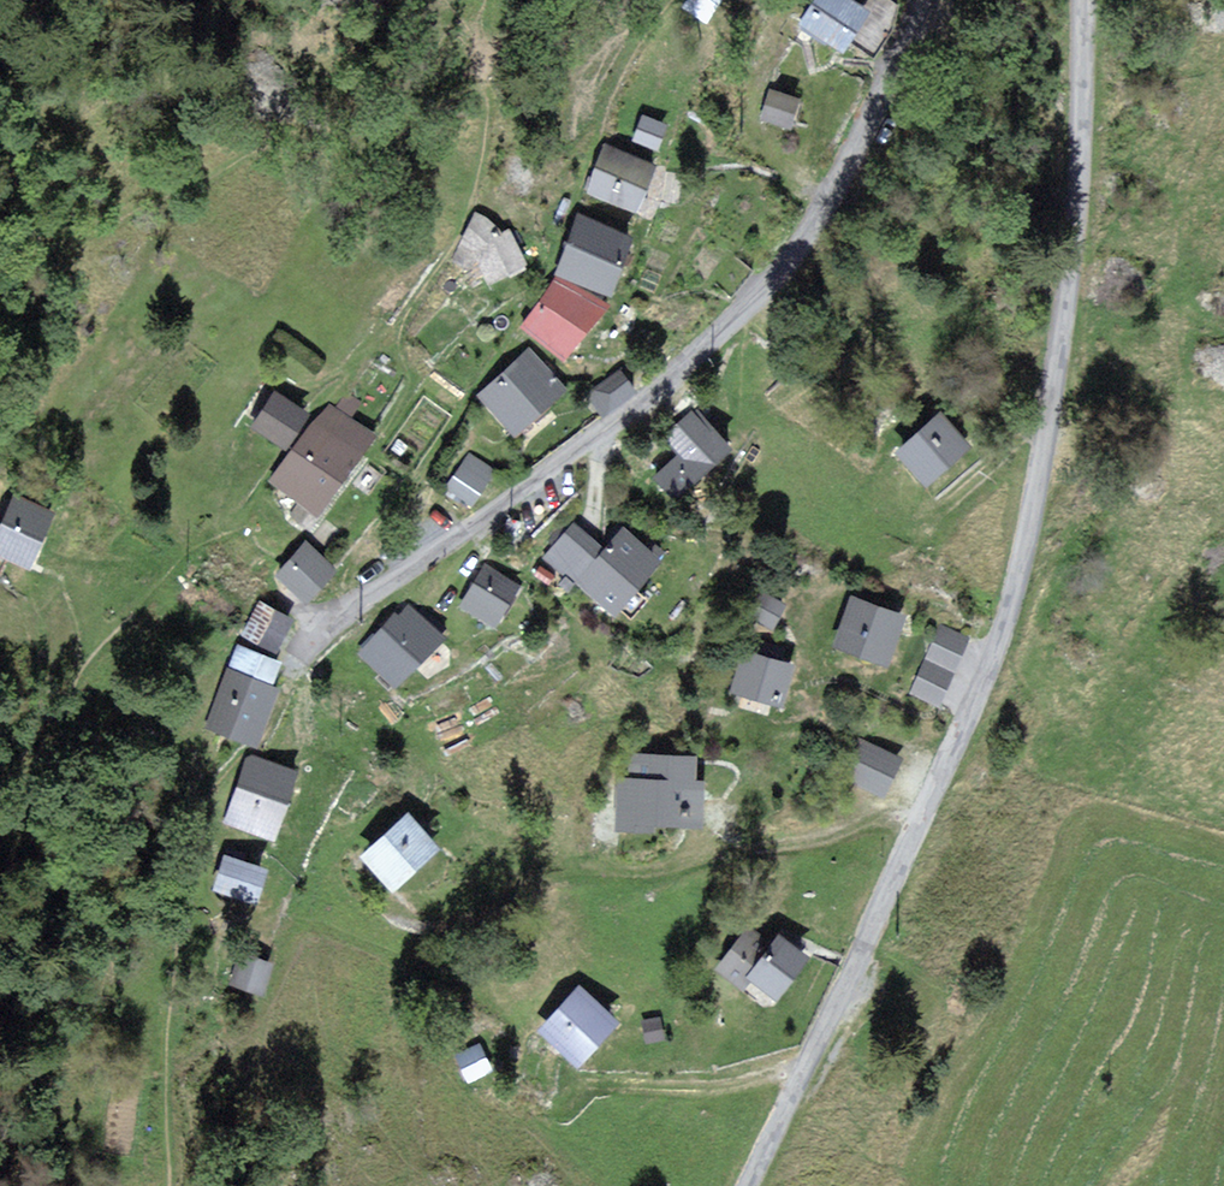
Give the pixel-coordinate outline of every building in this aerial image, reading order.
[(683,6),(709,22),(723,0),(687,0),(683,6)] [(850,34),(864,10),(847,0),(822,0),(809,24),(812,26),(800,46),(806,50),(815,47),(823,32),(845,44),(850,34)] [(887,0),(869,0),(864,10),(850,34),(867,43),(887,0)] [(867,43),(881,51),(893,27),(896,0),(887,0),(867,43)] [(759,114),(781,125),(793,101),(772,90),(759,114)] [(804,107),(793,101),(781,125),(792,130),(804,107)] [(668,123),(643,113),(632,140),(657,149),(668,123)] [(603,148),(628,158),(631,149),(606,139),(603,148)] [(650,167),(628,158),(603,148),(586,192),(632,211),(650,167)] [(559,271),(608,290),(628,237),(580,218),(559,271)] [(459,268),(473,259),(478,257),(488,274),(514,259),(500,235),(494,237),(489,229),(478,224),(474,236),(454,264),(459,268)] [(514,259),(488,274),(479,279),(484,289),(519,269),(514,259)] [(602,305),(559,276),(523,331),(566,359),(602,305)] [(560,391),(525,353),(479,397),(512,434),(530,418),(536,425),(546,416),(541,409),(560,391)] [(621,370),(588,394),(602,413),(635,389),(621,370)] [(279,444),(300,413),(271,393),(250,425),(279,444)] [(300,501),(316,512),(365,443),(369,445),(372,438),(352,425),(359,415),(338,400),(337,402),(331,412),(323,407),(271,480),(300,501)] [(725,448),(696,416),(663,443),(676,460),(657,477),(674,495),(725,448)] [(967,446),(942,419),(905,452),(930,479),(967,446)] [(466,464),(490,482),(496,471),(473,454),(466,464)] [(474,503),(490,482),(466,464),(450,487),(474,503)] [(8,497),(0,515),(0,548),(22,559),(43,514),(8,497)] [(303,529),(316,512),(300,501),(289,518),(303,529)] [(613,515),(563,569),(600,602),(649,548),(613,515)] [(332,574),(303,548),(279,576),(303,597),(318,580),(322,583),(332,574)] [(497,630),(519,588),(524,580),(495,564),(468,613),(497,630)] [(530,584),(524,580),(519,588),(525,592),(530,584)] [(759,592),(746,617),(773,631),(786,606),(759,592)] [(846,594),(828,648),(885,667),(903,613),(846,594)] [(285,622),(257,607),(242,639),(269,652),(285,622)] [(379,674),(393,686),(439,639),(404,610),(362,658),(379,674)] [(936,624),(920,659),(952,673),(967,638),(936,624)] [(738,648),(727,693),(778,706),(790,661),(738,648)] [(229,674),(259,686),(268,662),(239,649),(229,674)] [(920,659),(904,694),(936,708),(952,673),(920,659)] [(259,686),(229,674),(227,673),(207,726),(248,743),(270,691),(259,686)] [(854,735),(835,779),(883,799),(902,756),(854,735)] [(623,750),(622,774),(693,777),(694,753),(623,750)] [(270,838),(292,776),(284,774),(246,759),(224,823),(270,838)] [(613,773),(610,830),(651,832),(652,823),(697,825),(699,777),(693,777),(622,774),(613,773)] [(404,822),(369,855),(393,882),(428,849),(404,822)] [(216,885),(249,897),(258,872),(233,863),(236,854),(221,849),(215,865),(222,868),(216,885)] [(784,947),(792,936),(783,929),(774,939),(781,945),(784,947)] [(798,960),(784,947),(781,945),(771,957),(745,936),(718,970),(739,986),(749,974),(772,993),(798,960)] [(263,967),(236,957),(229,981),(255,989),(263,967)] [(573,1060),(606,1027),(575,996),(543,1029),(573,1060)] [(478,1069),(463,1049),(449,1059),(464,1079),(478,1069)]
